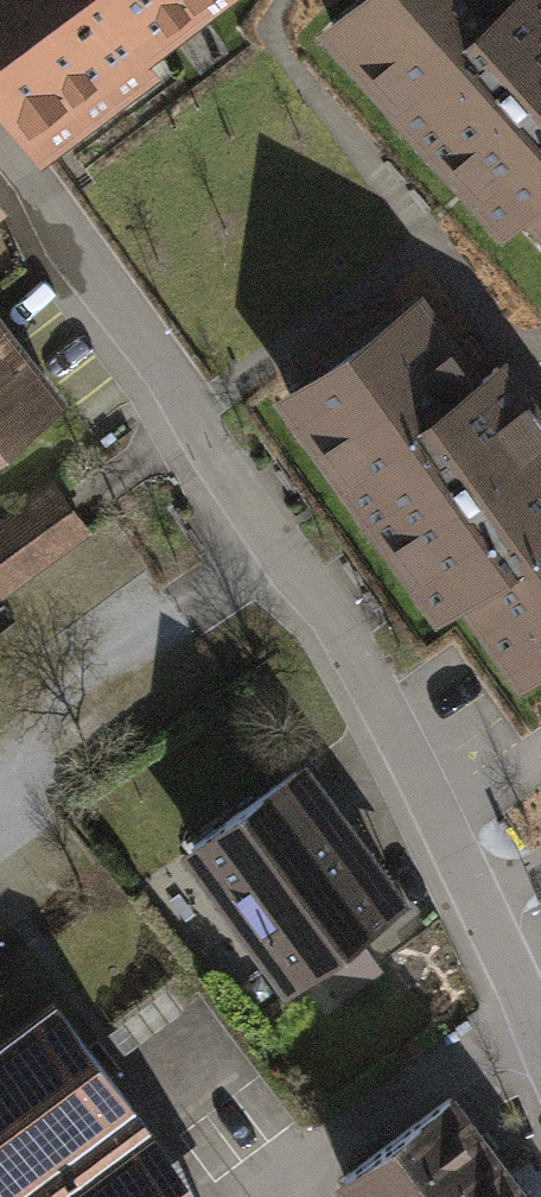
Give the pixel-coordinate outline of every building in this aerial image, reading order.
[(31,133),(199,0),(0,0),(0,94),(31,133)] [(318,26),(500,229),(519,212),(540,237),(540,0),(347,0),(318,26)] [(274,390),(434,615),(456,599),(516,684),(540,666),(540,408),(502,353),(478,369),(419,287),(274,390)] [(38,394),(0,345),(0,423),(38,394)] [(99,527),(68,483),(0,531),(0,581),(8,592),(99,527)] [(294,770),(193,845),(293,981),(317,964),(341,996),(379,968),(356,935),(395,906),(294,770)] [(173,1160),(59,1006),(0,1049),(0,1196),(122,1196),(173,1160)] [(344,1175),(360,1196),(525,1196),(449,1096),(344,1175)] [(173,1160),(122,1196),(201,1196),(173,1160)]
